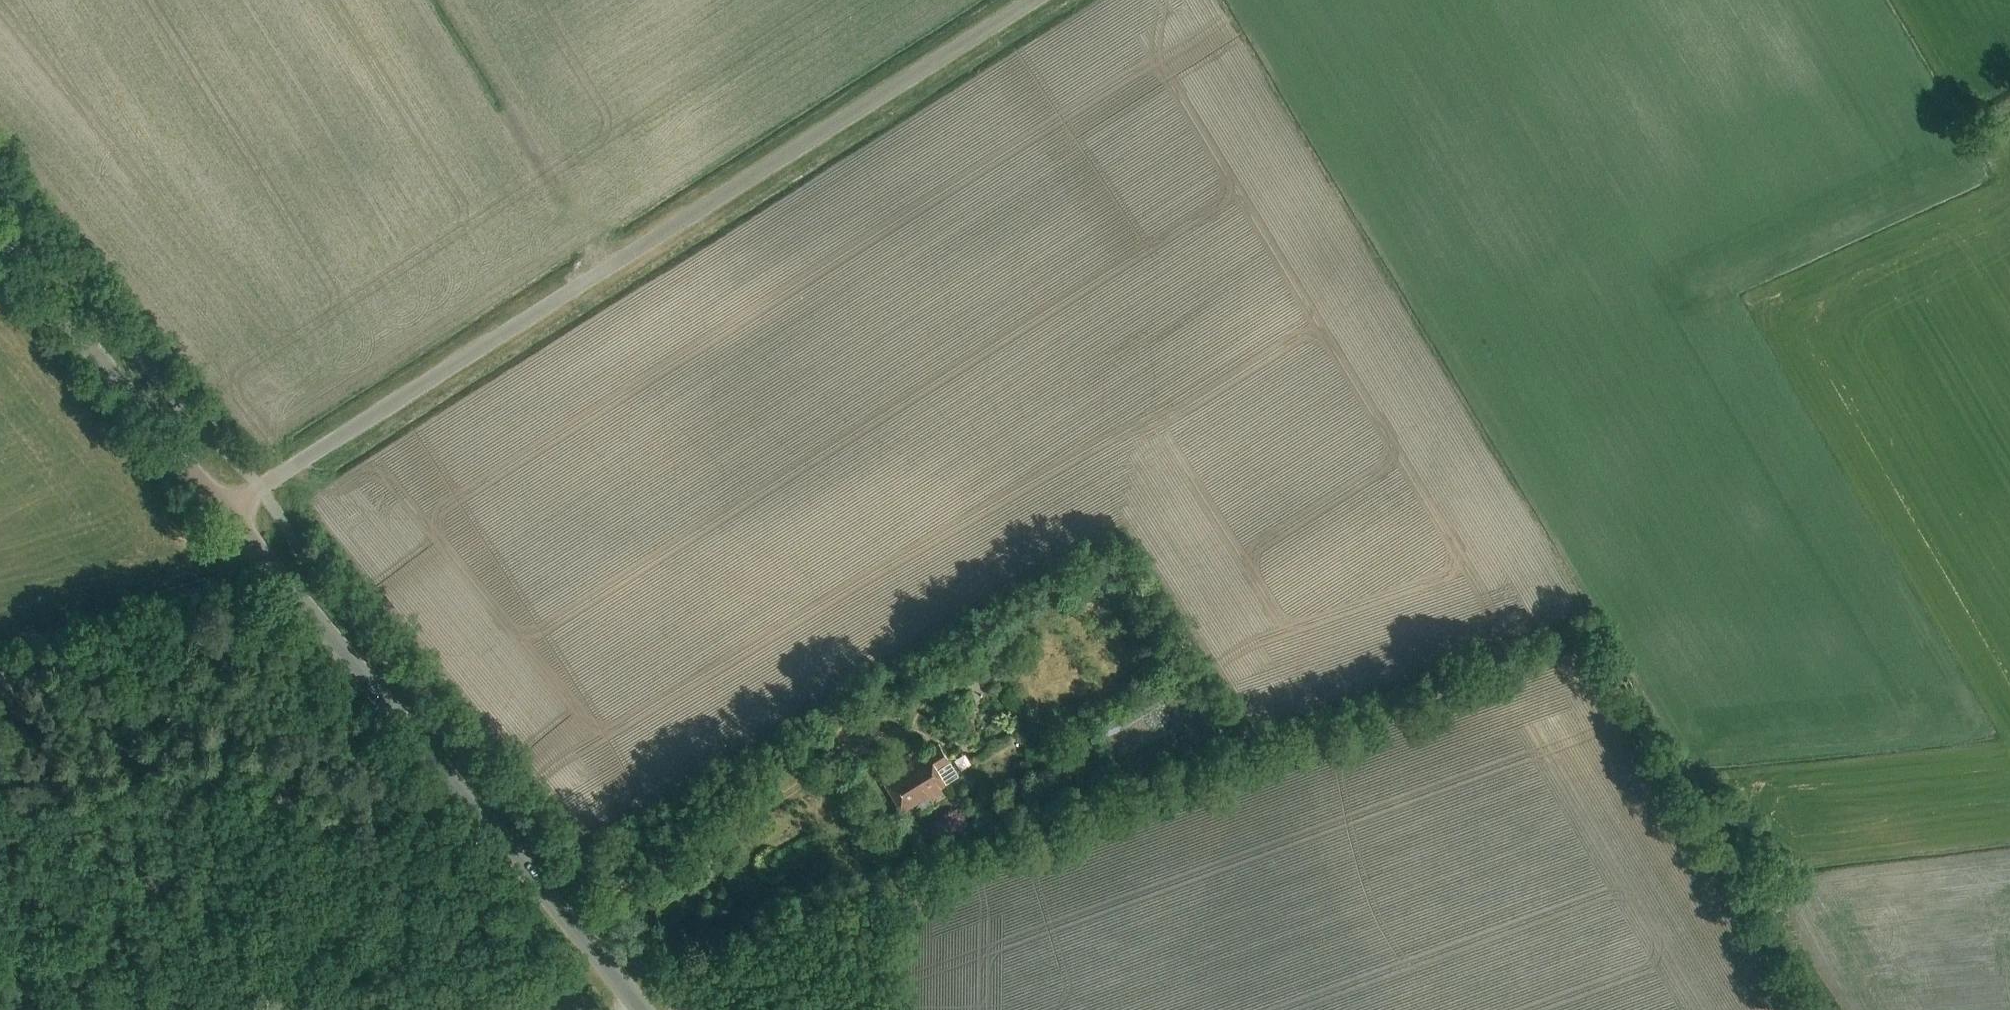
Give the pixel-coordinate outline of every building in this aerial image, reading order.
[(829,733),(820,738),(827,749),(836,744),(829,733)] [(938,769),(949,762),(939,745),(883,779),(903,812),(947,784),(938,769)]
